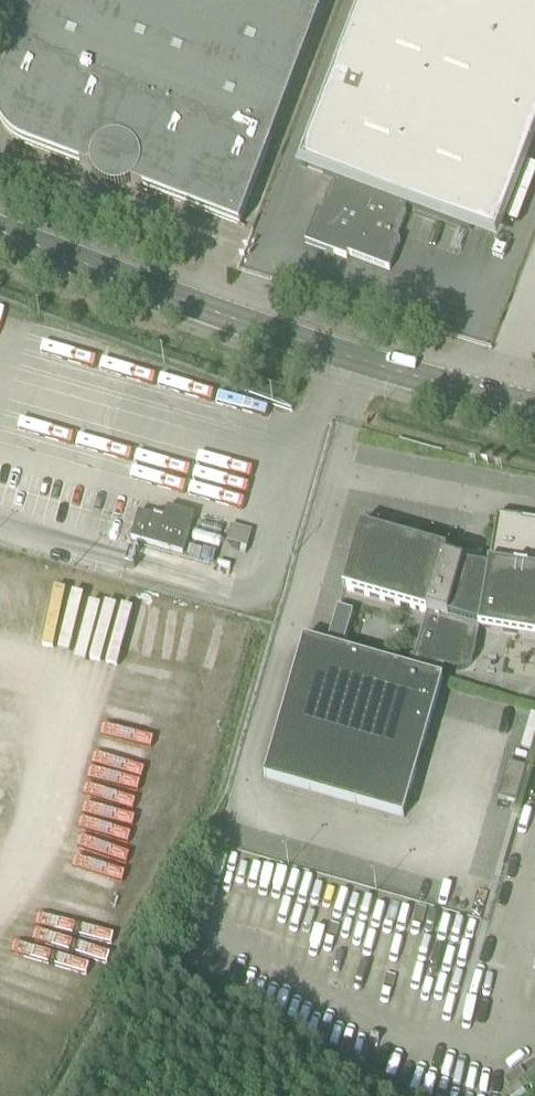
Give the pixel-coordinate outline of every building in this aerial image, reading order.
[(325,0),(32,0),(0,85),(0,121),(0,122),(2,126),(3,128),(6,131),(7,132),(10,135),(13,138),(16,140),(20,142),(22,143),(25,145),(91,170),(97,169),(100,176),(105,181),(113,184),(121,184),(128,181),(131,185),(239,226),(283,111),(325,0)] [(534,134),(534,0),(363,0),(300,166),(335,179),(332,187),(331,186),(321,211),(317,210),(308,234),(337,245),(334,254),(346,258),(348,254),(389,270),(400,241),(396,239),(406,213),(404,213),(407,206),(471,230),(478,209),(503,219),(534,134)] [(138,513),(131,539),(183,554),(190,528),(194,515),(168,507),(164,520),(138,513)] [(264,778),(403,818),(443,678),(446,668),(453,670),(458,671),(463,670),(467,668),(471,665),(473,661),(475,657),(479,628),(534,638),(534,522),(497,515),(496,519),(496,520),(488,570),(480,568),(481,558),(467,556),(467,555),(465,555),(462,565),(446,560),(444,559),(446,554),(447,550),(446,550),(364,527),(364,526),(360,525),(342,589),(346,590),(426,613),(414,657),(411,657),(408,668),(343,650),(353,612),(337,607),(327,645),(304,639),(264,778)] [(516,803),(526,768),(508,762),(498,798),(516,803)]
